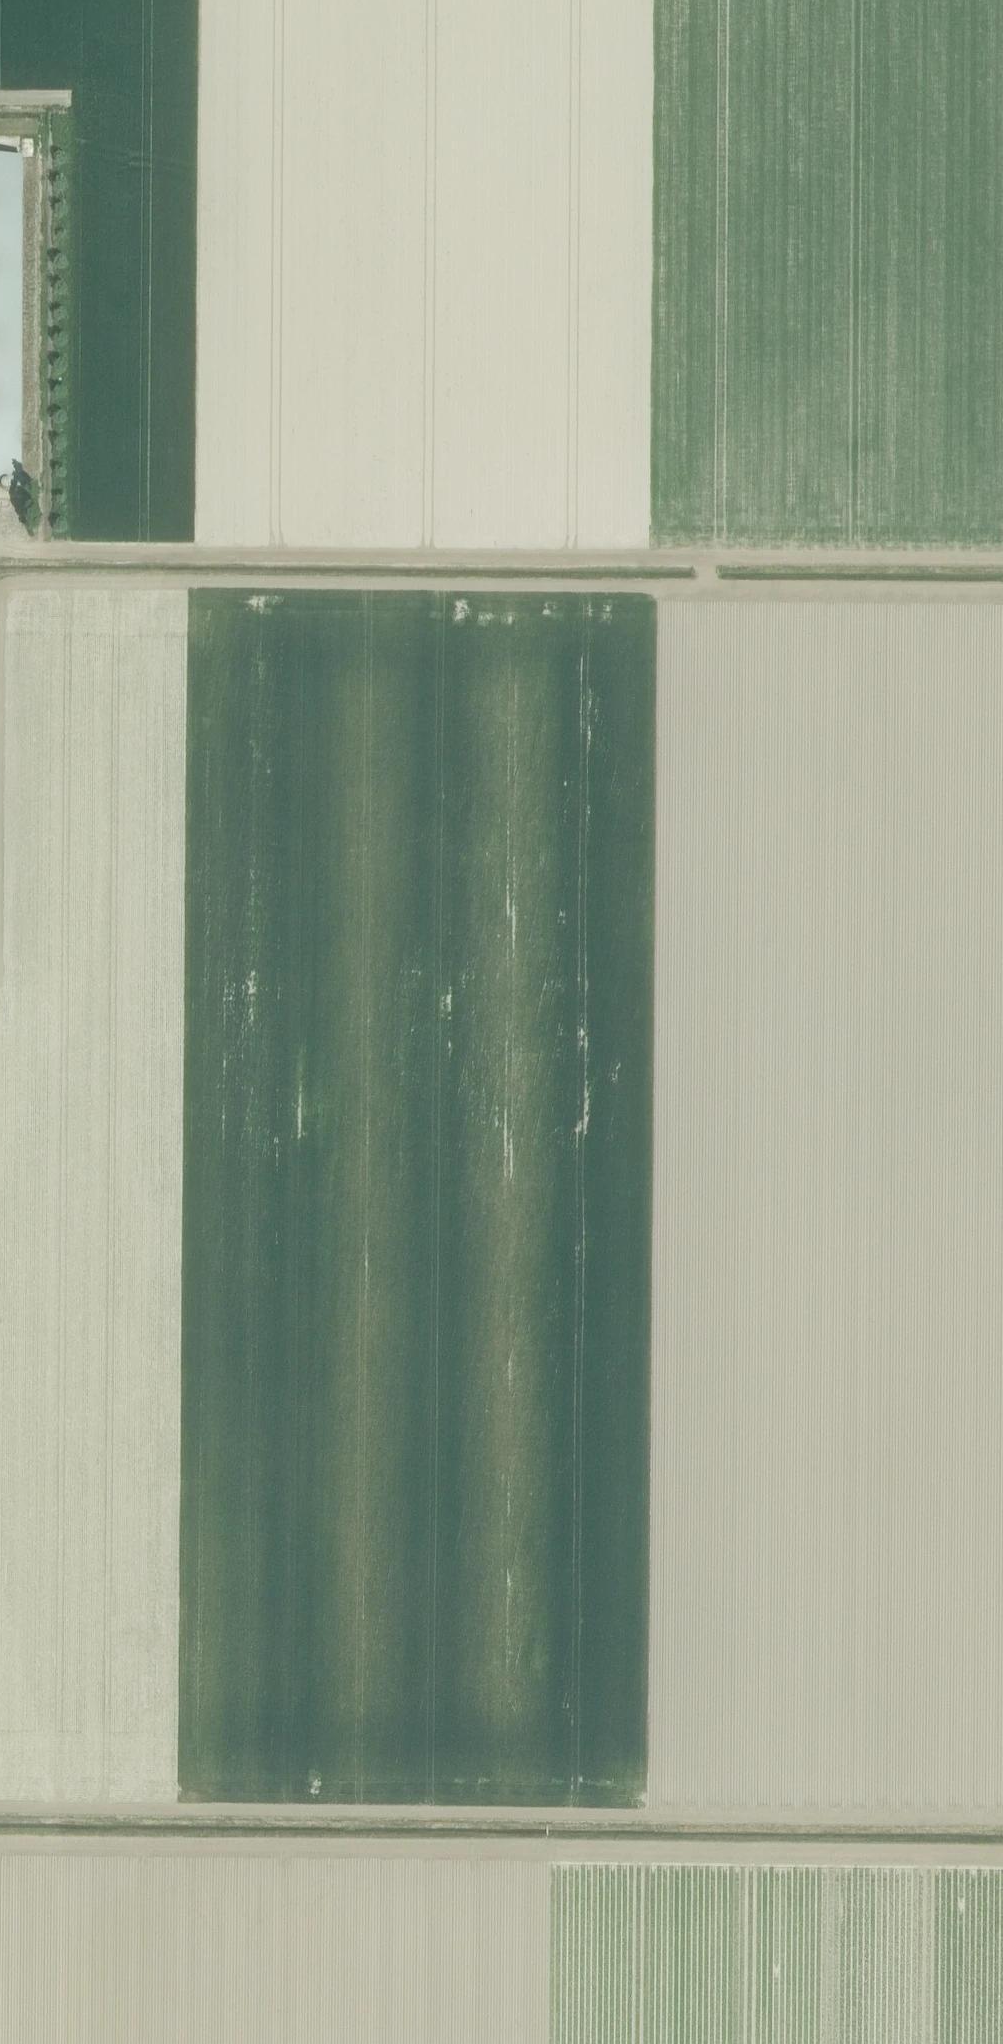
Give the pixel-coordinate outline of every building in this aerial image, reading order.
[(0,160),(0,483),(19,483),(20,160),(0,160)]
